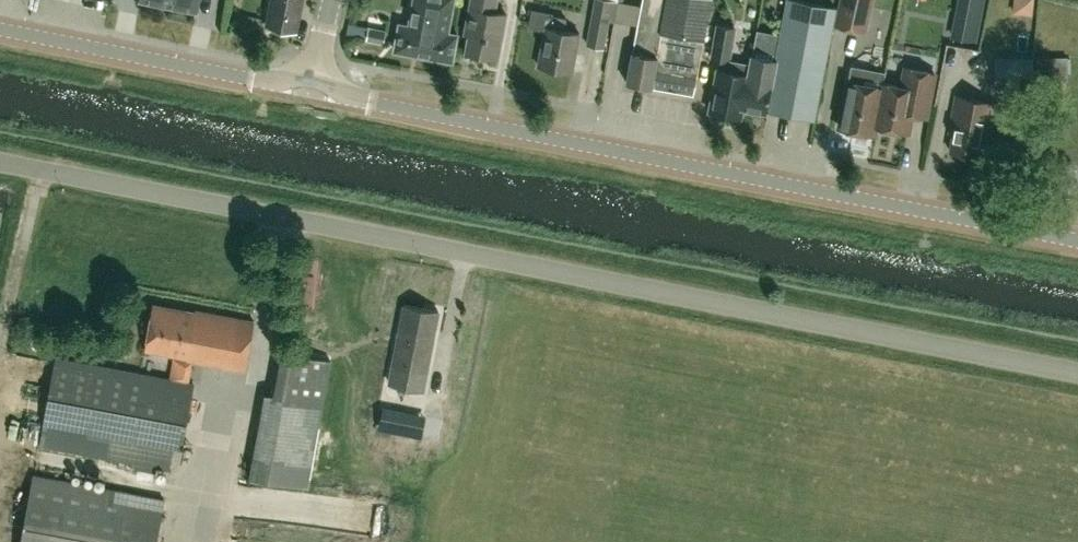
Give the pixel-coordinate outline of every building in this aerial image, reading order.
[(169,4),(197,10),(199,0),(169,0),(169,4)] [(266,24),(295,30),(301,0),(271,0),(266,24)] [(457,33),(449,32),(455,0),(411,0),(407,24),(399,22),(394,50),(452,60),(457,33)] [(505,13),(492,10),(494,0),(470,0),(464,32),(468,33),(466,50),(497,56),(505,13)] [(617,0),(594,0),(586,44),(604,48),(609,20),(614,21),(619,0),(617,0)] [(626,81),(651,86),(652,82),(693,89),(710,0),(641,0),(626,81)] [(742,106),(764,110),(764,108),(810,117),(833,5),(805,0),(785,0),(775,58),(752,53),(742,106)] [(871,0),(840,0),(836,21),(865,27),(871,0)] [(579,33),(563,30),(565,17),(551,14),(551,12),(531,8),(528,26),(545,29),(538,65),(571,72),(579,33)] [(953,35),(974,40),(979,15),(958,11),(953,35)] [(718,60),(717,68),(709,109),(739,115),(741,105),(742,106),(752,53),(751,53),(747,74),(735,72),(737,61),(730,59),(736,27),(717,23),(710,58),(718,60)] [(366,40),(384,43),(386,30),(368,27),(366,40)] [(995,58),(995,84),(1032,84),(1032,58),(995,58)] [(1056,59),(1035,60),(1035,82),(1057,81),(1056,59)] [(885,72),(851,65),(839,126),(872,133),(882,82),(883,82),(885,72)] [(901,85),(882,82),(872,133),(873,133),(875,125),(907,131),(913,99),(928,102),(934,72),(905,66),(901,85)] [(958,94),(950,129),(954,130),(950,149),(986,157),(999,104),(958,94)] [(1016,102),(1014,119),(1027,121),(1029,103),(1016,102)] [(44,422),(40,444),(104,456),(169,468),(173,446),(181,448),(193,382),(188,381),(192,360),(246,370),(255,320),(197,309),(196,312),(154,304),(145,351),(188,359),(184,380),(57,356),(44,422)] [(405,304),(389,383),(423,389),(438,310),(405,304)] [(274,394),(266,393),(251,477),(307,487),(331,359),(283,351),(274,394)] [(394,429),(398,411),(384,408),(381,426),(394,429)] [(34,474),(22,541),(155,541),(164,498),(34,474)]
